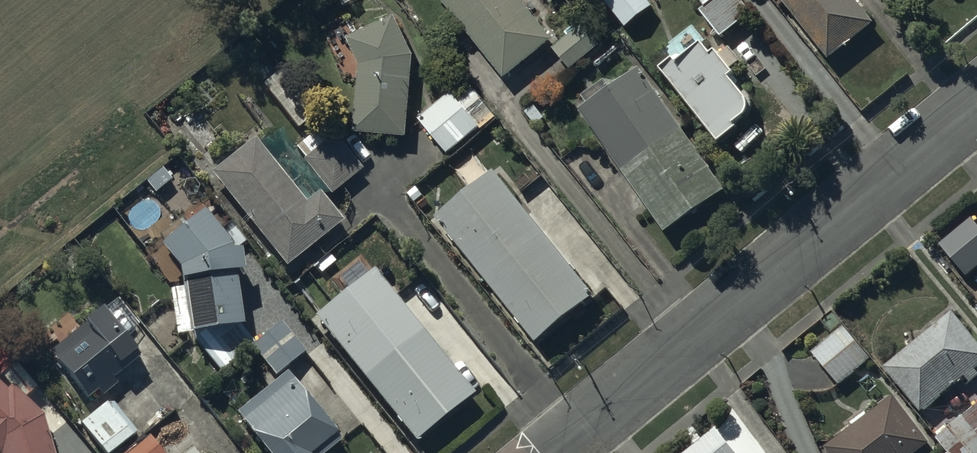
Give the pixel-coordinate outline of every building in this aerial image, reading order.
[(504,80),(554,41),(521,0),(442,0),(504,80)] [(626,28),(653,7),(647,0),(605,0),(626,28)] [(706,7),(700,11),(722,37),(752,12),(742,0),(700,0),(706,7)] [(828,59),(875,23),(857,0),(782,0),(828,59)] [(349,40),(360,64),(355,133),(407,137),(413,56),(396,17),(349,40)] [(601,46),(584,24),(553,49),(571,70),(601,46)] [(674,58),(661,69),(723,145),(740,131),(736,125),(747,116),(747,115),(748,115),(748,114),(749,113),(749,112),(750,111),(750,110),(750,109),(750,108),(750,107),(750,106),(750,105),(750,104),(750,103),(750,102),(749,102),(749,101),(749,100),(748,99),(748,98),(747,98),(747,97),(746,97),(746,96),(745,96),(745,95),(744,95),(731,79),(736,75),(717,52),(712,55),(702,43),(678,63),(674,58)] [(587,105),(580,109),(666,232),(726,190),(640,67),(612,86),(605,77),(580,94),(587,105)] [(263,84),(264,85),(297,129),(317,114),(283,69),(263,84)] [(450,93),(420,119),(449,154),(480,128),(482,130),(497,118),(469,85),(454,97),(450,93)] [(311,154),(303,161),(331,196),(362,171),(325,124),(302,142),(311,154)] [(211,174),(212,175),(286,268),(343,222),(319,193),(306,204),(254,139),(211,174)] [(473,188),(437,218),(537,343),(595,297),(494,170),(490,173),(474,153),(457,168),(473,188)] [(218,233),(203,214),(159,249),(178,273),(188,337),(191,336),(220,372),(252,347),(254,345),(242,330),(236,276),(244,275),(241,252),(233,253),(233,251),(246,242),(232,223),(218,233)] [(938,245),(965,278),(976,268),(976,227),(970,219),(938,245)] [(373,271),(316,317),(415,441),(474,394),(373,271)] [(90,320),(50,354),(87,400),(91,397),(95,403),(118,385),(113,379),(141,357),(125,337),(141,325),(119,298),(91,321),(90,320)] [(953,312),(885,368),(923,413),(966,377),(971,383),(976,378),(976,371),(975,369),(976,368),(976,341),(953,312)] [(254,345),(252,347),(275,376),(305,353),(283,322),(254,345)] [(871,359),(844,327),(813,352),(840,386),(871,359)] [(44,417),(28,401),(39,391),(20,369),(0,344),(0,452),(54,452),(44,417)] [(236,414),(267,452),(327,452),(343,440),(287,373),(236,414)] [(894,395),(869,415),(867,412),(852,424),(854,427),(826,448),(830,452),(918,452),(930,443),(894,395)] [(111,401),(80,424),(104,452),(112,452),(137,434),(111,401)] [(964,412),(936,432),(951,452),(976,452),(976,430),(964,412)] [(150,438),(131,452),(163,452),(150,438)]
